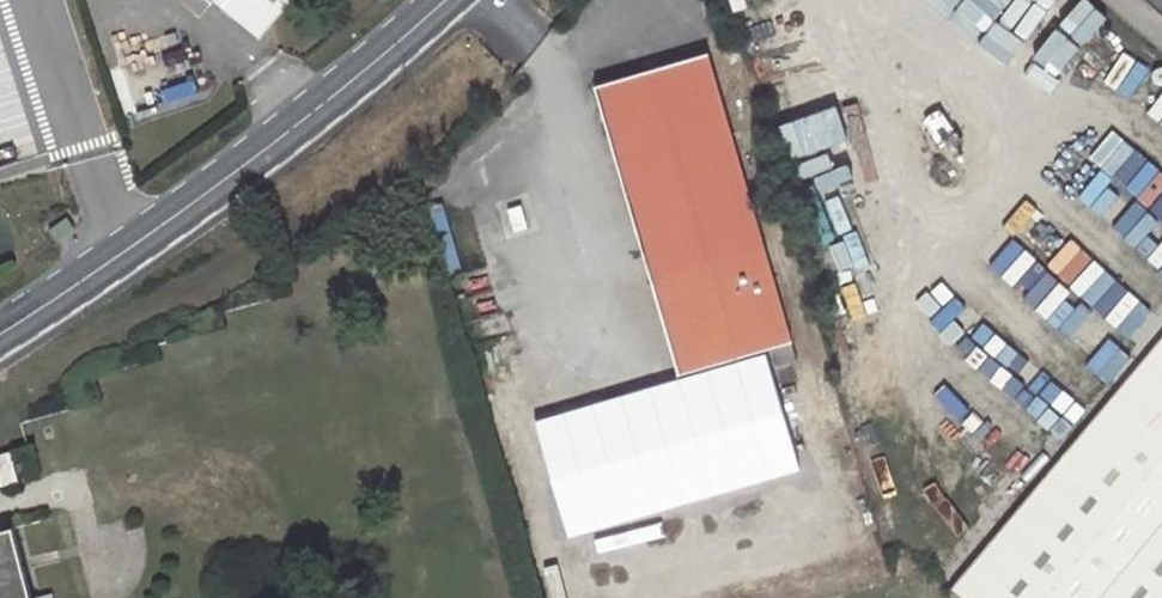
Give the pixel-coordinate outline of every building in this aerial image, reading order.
[(257,34),(285,0),(218,0),(257,34)] [(1032,0),(1014,0),(1024,9),(1032,0)] [(1161,9),(1161,0),(1151,0),(1161,9)] [(762,240),(708,52),(594,85),(648,272),(762,240)] [(67,218),(48,230),(55,241),(74,230),(67,218)] [(523,303),(503,233),(465,244),(485,314),(523,303)] [(677,369),(769,343),(790,337),(762,240),(648,272),(677,369)] [(952,587),(965,597),(1161,597),(1161,336),(952,587)] [(775,363),(796,357),(790,337),(769,343),(775,363)] [(10,452),(0,454),(0,473),(3,483),(17,479),(10,452)] [(13,527),(0,531),(0,597),(32,597),(13,527)]
